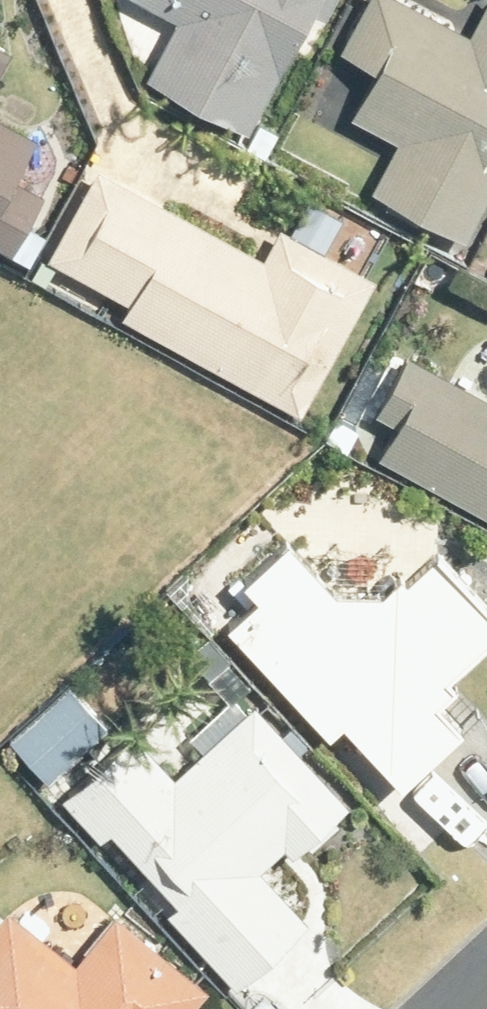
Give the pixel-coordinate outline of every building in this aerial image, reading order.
[(249,131),(314,11),(330,19),(340,0),(145,0),(181,19),(150,78),(249,131)] [(378,190),(465,238),(486,197),(486,16),(476,36),(409,0),(372,0),(346,49),(384,69),(359,114),(405,139),(378,190)] [(16,50),(0,41),(0,78),(16,50)] [(11,253),(43,197),(21,185),(42,147),(0,123),(0,247),(11,253)] [(263,124),(250,148),(268,158),(282,133),(263,124)] [(136,304),(128,319),(302,414),(375,279),(285,231),(271,259),(102,167),(52,258),(70,267),(58,291),(85,305),(97,283),(136,304)] [(384,458),(486,515),(486,397),(417,358),(386,415),(402,424),(384,458)] [(303,424),(325,435),(332,421),(311,410),(303,424)] [(230,624),(337,738),(350,727),(410,790),(471,733),(445,705),(462,689),(454,680),(486,649),(486,600),(444,555),(412,584),(408,578),(387,597),(339,595),(290,542),(248,581),(261,596),(230,624)] [(216,640),(196,657),(235,699),(254,683),(216,640)] [(69,689),(15,740),(53,780),(108,730),(69,689)] [(312,924),(264,873),(291,848),(300,859),(356,808),(260,704),(249,714),(239,704),(195,743),(205,755),(179,780),(139,736),(69,800),(106,842),(117,832),(185,904),(174,914),(242,988),(312,924)] [(201,1008),(215,989),(120,916),(119,919),(102,906),(76,941),(92,953),(82,966),(11,910),(0,922),(0,1008),(202,1008),(201,1008)]
